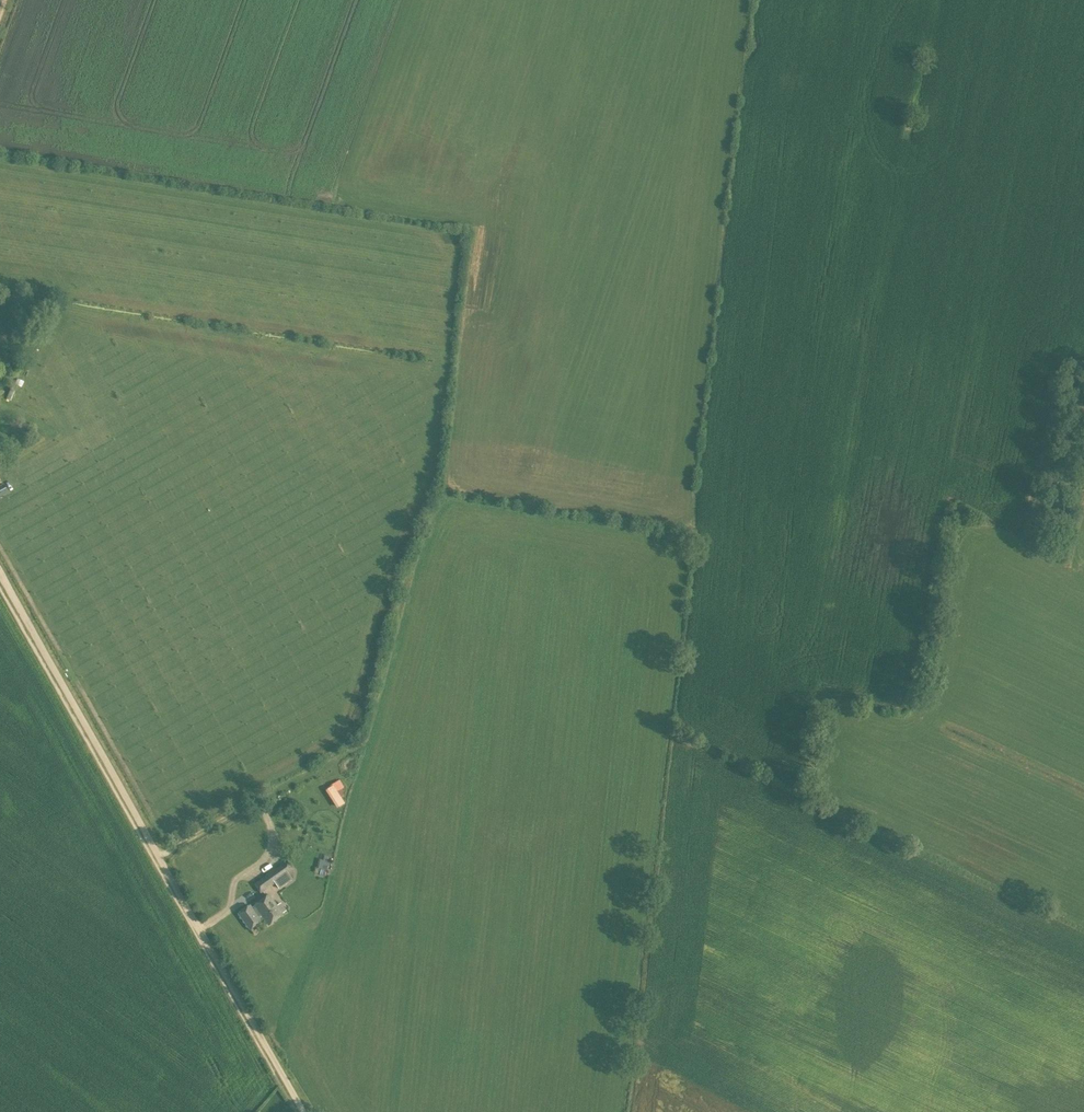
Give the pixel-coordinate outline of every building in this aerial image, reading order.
[(9,492),(4,484),(0,486),(0,497),(9,492)] [(346,803),(340,789),(344,787),(341,780),(326,787),(337,807),(346,803)] [(325,870),(329,857),(324,856),(323,860),(320,859),(318,868),(325,870)] [(254,884),(261,894),(275,883),(279,889),(293,879),(289,874),(294,870),(287,860),(254,884)] [(255,906),(264,919),(269,925),(283,915),(282,913),(286,910),(281,903),(277,906),(269,895),(255,906)] [(250,929),(264,919),(255,906),(251,908),(250,906),(239,914),(250,929)]
